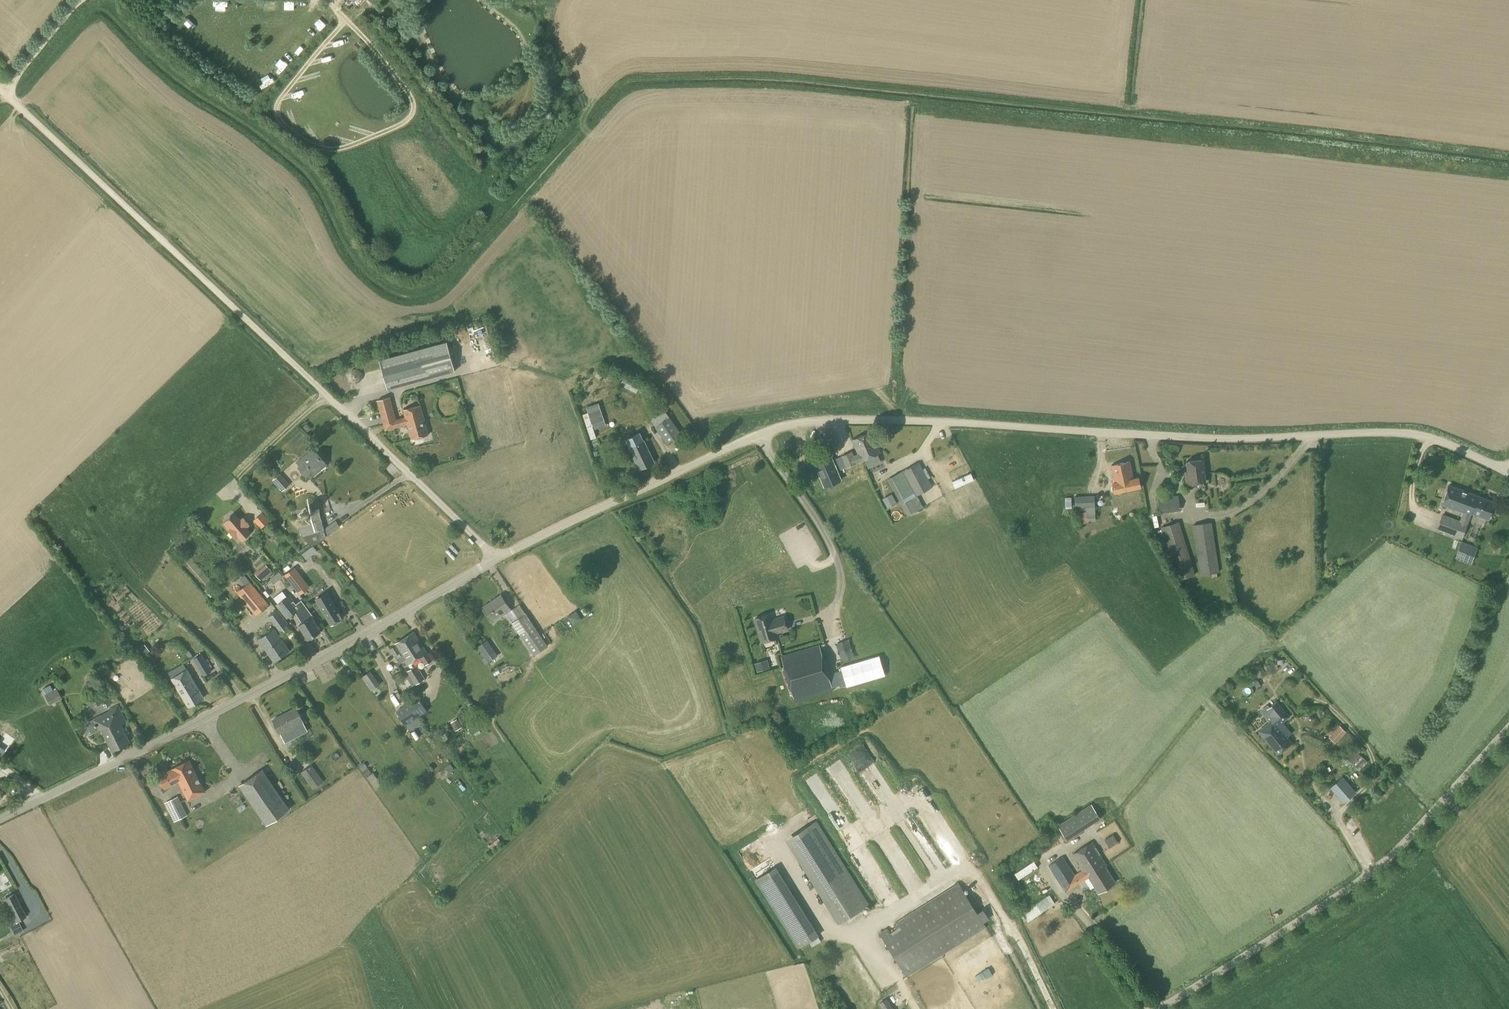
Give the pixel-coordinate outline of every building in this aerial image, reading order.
[(227,0),(216,0),(216,8),(227,8),(227,0)] [(269,0),(261,0),(261,8),(270,8),(269,0)] [(280,8),(280,0),(270,0),(271,8),(280,8)] [(185,16),(178,22),(185,29),(192,23),(185,16)] [(388,389),(455,370),(447,341),(380,360),(388,389)] [(636,393),(640,385),(624,377),(620,385),(636,393)] [(396,419),(390,396),(377,400),(385,429),(407,423),(411,438),(428,434),(420,404),(403,409),(405,417),(396,419)] [(666,443),(680,433),(665,411),(651,421),(666,443)] [(307,424),(303,427),(307,432),(311,428),(307,424)] [(858,454),(861,460),(880,453),(871,432),(853,440),(858,454)] [(825,451),(838,446),(833,433),(819,438),(825,451)] [(639,468),(653,461),(644,440),(629,446),(639,468)] [(838,464),(832,448),(825,451),(804,460),(811,476),(838,464)] [(861,460),(858,454),(854,455),(852,451),(841,455),(843,460),(844,460),(847,466),(861,460)] [(316,452),(299,466),(306,476),(316,468),(317,470),(325,463),(316,452)] [(1187,484),(1205,481),(1202,459),(1186,462),(1188,473),(1185,473),(1187,484)] [(1133,478),(1130,461),(1111,465),(1115,482),(1112,483),(1114,493),(1140,487),(1138,477),(1133,478)] [(916,495),(932,487),(919,462),(888,480),(907,515),(919,509),(911,494),(915,492),(916,495)] [(282,491),(290,484),(281,474),(273,481),(282,491)] [(1423,479),(1414,483),(1421,502),(1430,498),(1423,479)] [(1470,493),(1463,512),(1460,521),(1442,515),(1437,529),(1462,538),(1472,513),(1489,519),(1495,502),(1470,493)] [(892,494),(882,499),(888,509),(897,504),(892,494)] [(1075,507),(1095,506),(1094,496),(1074,497),(1075,507)] [(1160,514),(1180,511),(1178,496),(1158,498),(1160,514)] [(302,509),(292,510),(293,516),(303,515),(303,516),(304,516),(304,517),(305,517),(306,518),(307,518),(308,518),(309,523),(300,526),(303,536),(323,529),(324,529),(320,514),(319,508),(313,510),(312,509),(312,508),(311,507),(310,506),(309,506),(308,506),(307,506),(306,506),(305,506),(304,507),(303,507),(303,508),(302,508),(302,509)] [(1078,525),(1088,522),(1086,512),(1075,514),(1078,525)] [(241,520),(235,513),(231,517),(230,516),(229,517),(229,518),(225,521),(232,528),(229,531),(235,537),(237,535),(242,540),(251,532),(247,527),(249,525),(243,518),(241,520)] [(1177,580),(1195,574),(1179,521),(1160,527),(1177,580)] [(1201,575),(1219,572),(1211,522),(1193,525),(1201,575)] [(323,529),(303,536),(310,547),(326,535),(324,529),(323,529)] [(286,549),(292,547),(289,540),(283,542),(286,549)] [(1460,560),(1464,552),(1469,554),(1472,545),(1461,541),(1455,558),(1460,560)] [(231,559),(227,555),(222,559),(227,563),(231,559)] [(259,570),(255,574),(261,580),(262,579),(271,571),(267,566),(260,572),(259,570)] [(294,567),(284,575),(296,590),(306,582),(294,567)] [(324,580),(316,584),(320,592),(329,587),(324,580)] [(256,616),(269,605),(250,582),(237,593),(256,616)] [(326,592),(316,598),(323,610),(331,624),(343,617),(334,603),(326,592)] [(296,604),(290,595),(277,604),(287,619),(295,613),(302,623),(298,625),(308,639),(320,631),(311,617),(313,616),(302,600),(296,604)] [(502,616),(511,610),(501,595),(484,607),(493,620),(501,614),(502,616)] [(519,613),(524,611),(520,604),(515,606),(519,613)] [(571,613),(575,623),(584,619),(579,609),(571,613)] [(282,633),(290,626),(278,610),(269,616),(282,633)] [(523,640),(537,631),(526,613),(511,623),(523,640)] [(772,619),(771,614),(755,618),(762,642),(777,637),(776,633),(788,629),(784,616),(772,619)] [(218,619),(213,623),(217,628),(222,624),(218,619)] [(275,663),(291,651),(274,629),(259,641),(275,663)] [(413,644),(421,658),(425,664),(432,660),(414,632),(395,644),(396,645),(390,649),(394,656),(400,652),(413,644)] [(850,640),(833,642),(836,661),(852,659),(850,640)] [(409,665),(421,658),(413,644),(400,652),(409,665)] [(793,698),(832,687),(819,644),(780,656),(793,698)] [(140,648),(135,652),(140,659),(145,655),(140,648)] [(487,652),(493,663),(501,659),(495,648),(487,652)] [(479,652),(472,655),(474,661),(481,658),(479,652)] [(203,676),(211,671),(201,654),(193,660),(198,669),(197,670),(200,676),(202,675),(203,676)] [(769,668),(767,659),(754,663),(757,672),(769,668)] [(1274,664),(1264,667),(1266,676),(1276,673),(1274,664)] [(415,685),(425,679),(416,665),(407,671),(415,685)] [(188,706),(203,697),(187,669),(171,678),(188,706)] [(1263,669),(1256,672),(1258,678),(1265,676),(1263,669)] [(380,684),(375,678),(366,684),(371,691),(380,684)] [(52,691),(50,686),(43,689),(45,694),(45,695),(48,702),(60,696),(56,689),(52,691)] [(396,711),(405,726),(427,712),(419,697),(396,711)] [(1269,722),(1259,731),(1278,753),(1291,742),(1287,737),(1291,734),(1283,725),(1281,723),(1286,719),(1289,717),(1276,701),(1269,706),(1266,709),(1269,713),(1271,721),(1269,722)] [(280,733),(303,722),(296,708),(273,720),(280,733)] [(93,719),(86,723),(91,734),(101,729),(111,751),(130,742),(122,725),(126,722),(120,709),(105,716),(104,714),(93,719)] [(472,734),(482,727),(479,722),(469,730),(472,734)] [(1335,743),(1346,731),(1340,724),(1328,736),(1335,743)] [(444,742),(449,738),(446,733),(440,737),(444,742)] [(1359,770),(1367,762),(1362,757),(1354,766),(1359,770)] [(840,779),(852,772),(844,758),(832,764),(840,779)] [(172,769),(179,781),(188,800),(205,791),(190,760),(172,769)] [(893,764),(905,784),(912,780),(901,760),(893,764)] [(454,769),(450,763),(445,767),(449,773),(454,769)] [(313,789),(323,782),(311,765),(301,772),(313,789)] [(164,788),(179,781),(172,769),(158,776),(164,788)] [(266,825),(289,809),(263,770),(239,786),(266,825)] [(371,776),(379,786),(384,782),(376,772),(371,776)] [(813,781),(829,811),(837,807),(821,777),(813,781)] [(1342,777),(1329,788),(1343,803),(1356,792),(1342,777)] [(920,784),(911,791),(917,799),(926,792),(920,784)] [(187,815),(178,796),(164,803),(161,799),(155,802),(163,818),(176,812),(180,819),(187,815)] [(915,804),(918,808),(932,801),(929,796),(915,804)] [(1067,840),(1100,818),(1091,804),(1057,826),(1067,840)] [(838,923),(867,904),(816,821),(787,839),(838,923)] [(917,833),(921,830),(916,822),(911,825),(917,833)] [(951,833),(954,841),(959,839),(956,831),(951,833)] [(1111,844),(1119,839),(1115,832),(1107,837),(1111,844)] [(849,847),(858,842),(856,838),(847,842),(849,847)] [(1116,882),(1105,866),(1107,865),(1092,842),(1073,854),(1083,871),(1074,876),(1062,857),(1049,866),(1065,891),(1087,877),(1098,894),(1116,882)] [(798,947),(819,935),(776,867),(756,879),(798,947)] [(0,877),(0,889),(8,884),(3,875),(0,877)] [(907,975),(986,926),(959,884),(880,933),(907,975)] [(15,922),(26,916),(13,893),(2,899),(15,922)] [(1028,921),(1055,904),(1049,895),(1022,913),(1028,921)] [(893,908),(895,901),(889,899),(887,906),(893,908)] [(815,946),(825,941),(823,935),(812,940),(815,946)] [(887,999),(880,1003),(884,1008),(893,1008),(887,999)]
